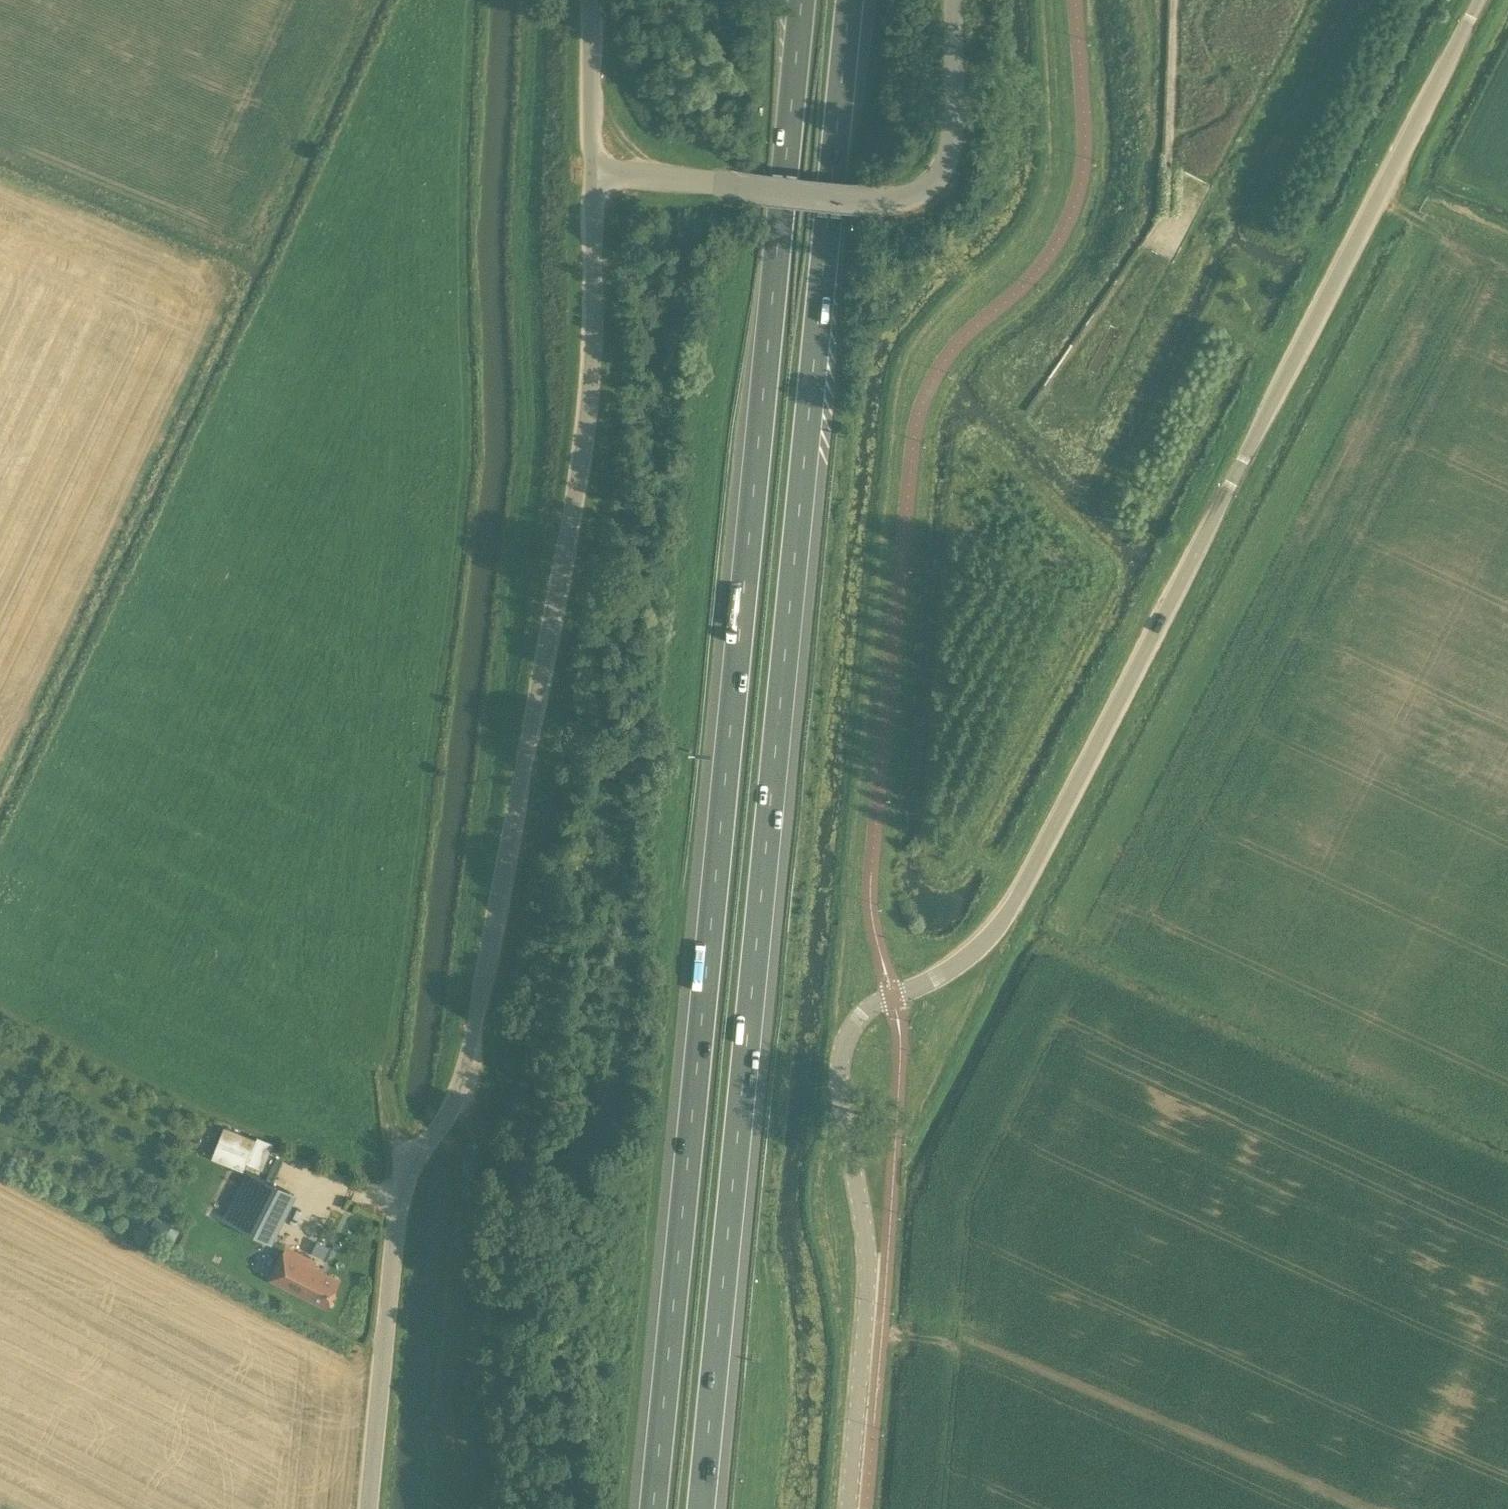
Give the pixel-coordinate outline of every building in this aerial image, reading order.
[(243,1169),(245,1162),(262,1169),(273,1142),(257,1136),(255,1139),(224,1126),(212,1157),(243,1169)] [(248,1170),(223,1218),(267,1241),(292,1192),(248,1170)] [(155,1217),(149,1227),(173,1241),(179,1231),(155,1217)] [(286,1246),(269,1278),(325,1306),(339,1280),(313,1267),(315,1261),(286,1246)]
